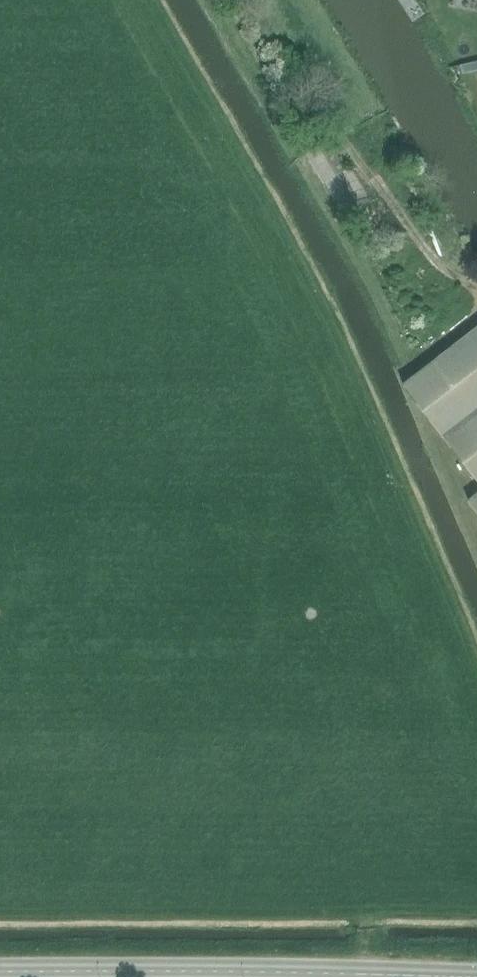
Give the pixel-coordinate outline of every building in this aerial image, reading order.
[(402,390),(476,485),(476,331),(402,390)] [(467,504),(476,517),(476,497),(467,504)]
